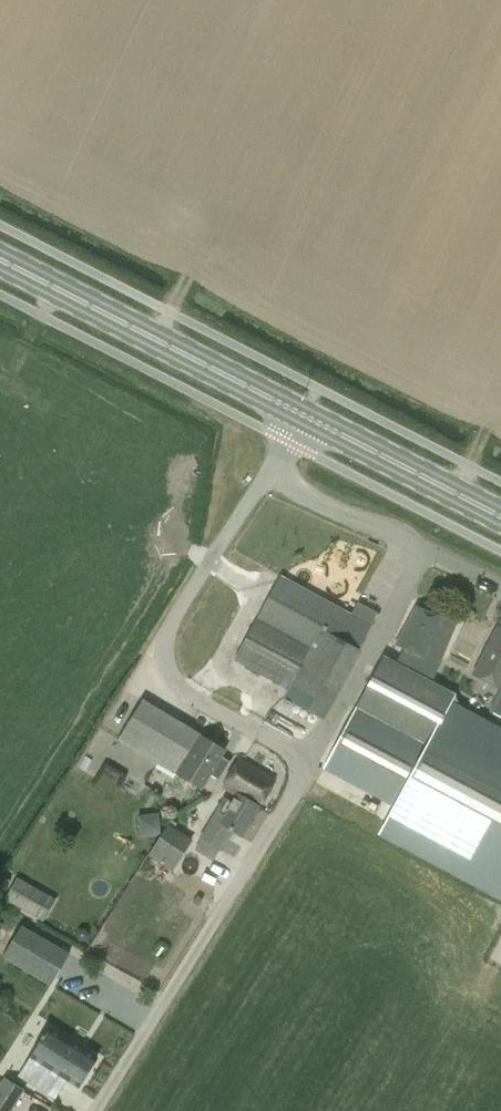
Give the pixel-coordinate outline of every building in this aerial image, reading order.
[(377,613),(357,602),(350,614),(279,574),(255,618),(232,661),(286,690),(282,698),(323,720),(361,651),(358,649),(372,625),(370,625),(377,613)] [(323,767),(396,806),(388,822),(382,832),(500,895),(500,742),(446,713),(455,696),(431,684),(455,625),(414,607),(394,646),(402,649),(395,663),(384,658),(323,767)] [(488,711),(500,718),(500,628),(496,626),(471,674),(499,688),(488,711)] [(218,761),(225,750),(180,724),(140,700),(116,740),(201,791),(209,776),(218,782),(227,766),(218,761)] [(240,836),(273,779),(238,758),(221,786),(235,795),(231,803),(223,798),(200,838),(220,850),(231,831),(240,836)] [(158,812),(135,813),(137,832),(159,831),(158,812)] [(193,840),(168,824),(149,854),(174,870),(193,840)] [(56,899),(18,878),(5,901),(43,922),(56,899)] [(191,902),(197,907),(202,900),(196,896),(191,902)] [(8,950),(54,978),(69,953),(23,926),(8,950)] [(48,1028),(19,1076),(50,1095),(61,1077),(78,1088),(96,1057),(48,1028)] [(24,1089),(4,1077),(0,1084),(0,1110),(10,1110),(24,1089)]
